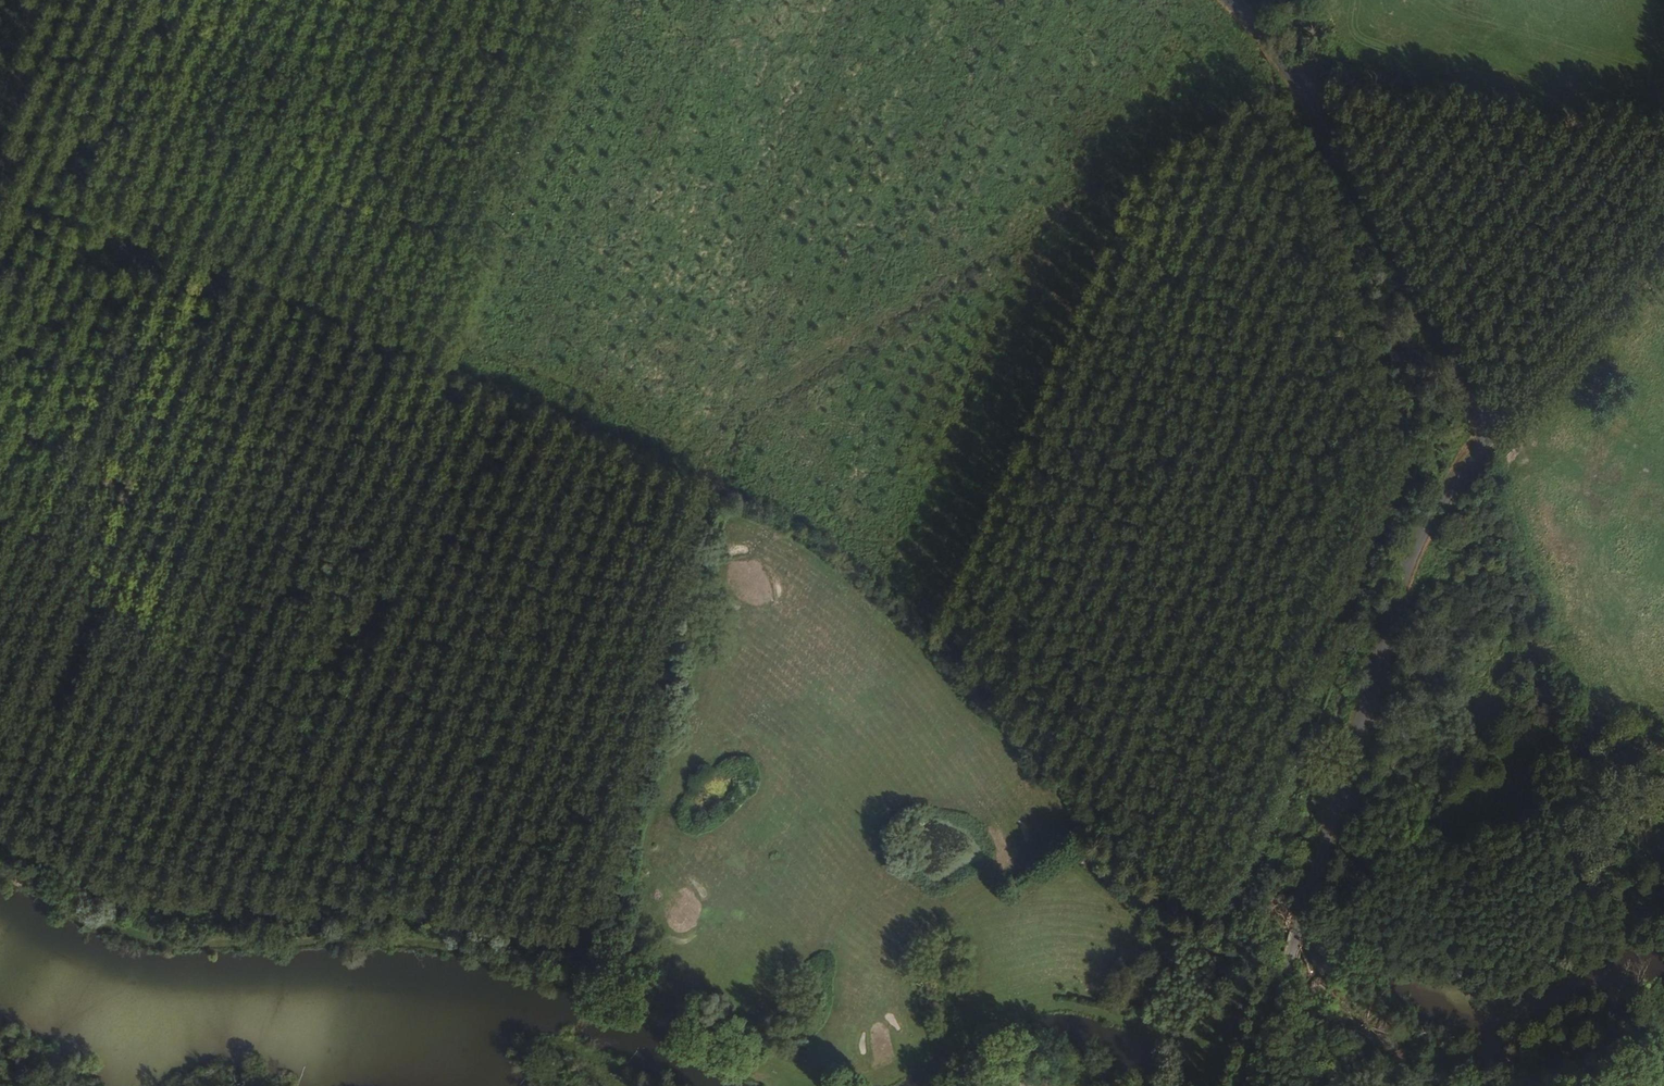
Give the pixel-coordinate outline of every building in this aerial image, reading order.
[(762,582),(764,597),(776,595),(773,580),(762,582)]
